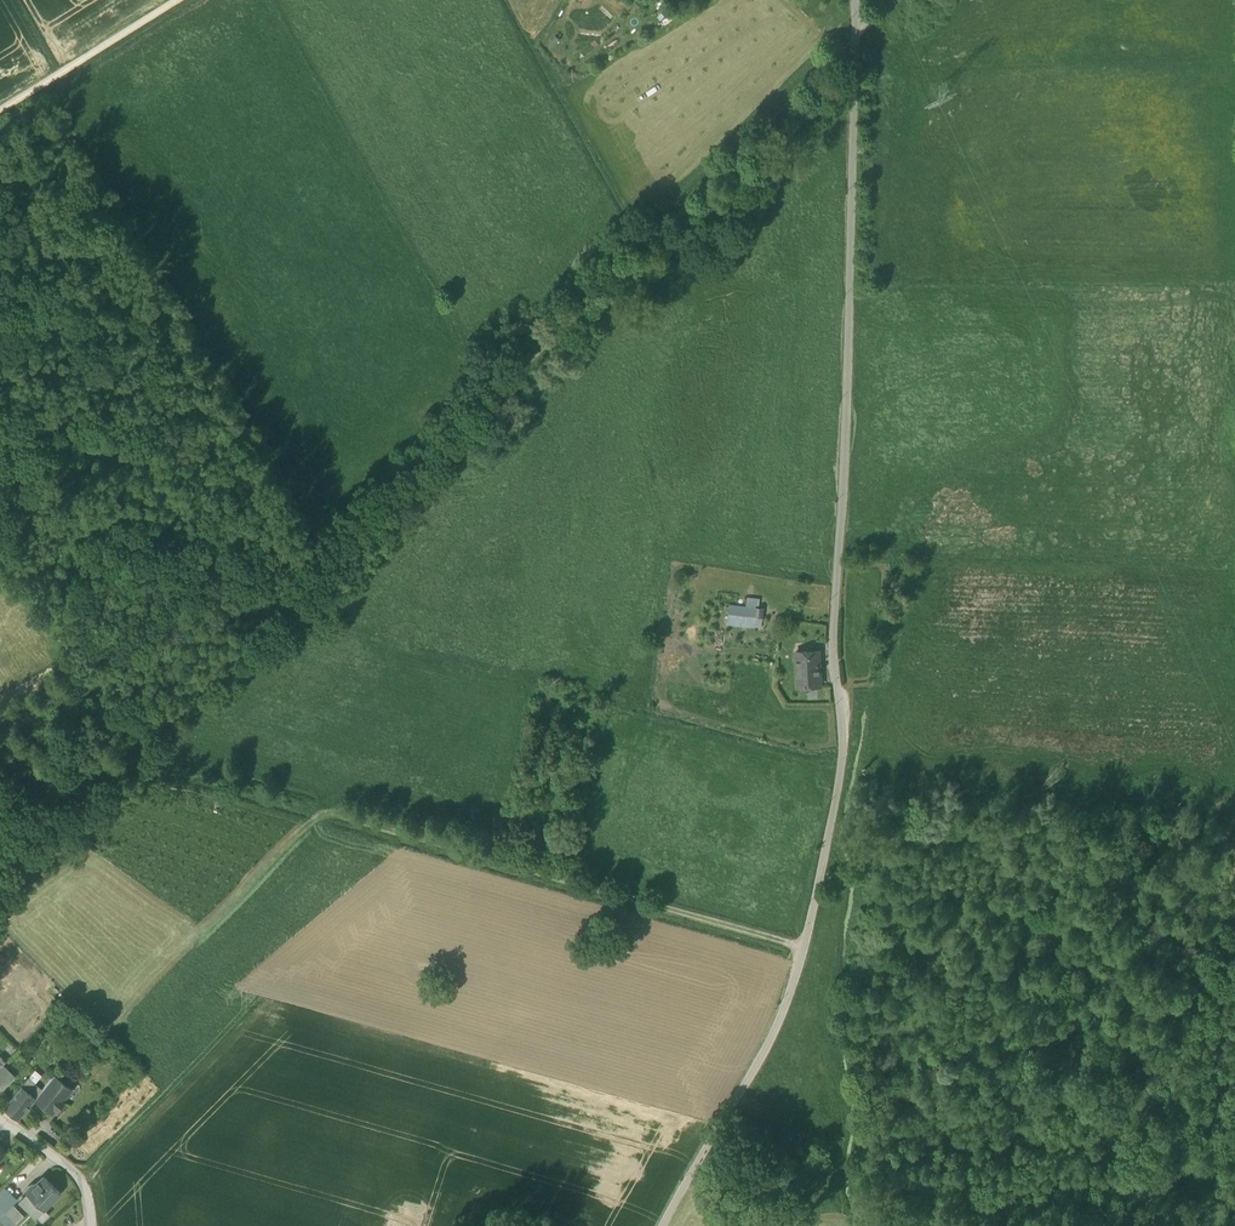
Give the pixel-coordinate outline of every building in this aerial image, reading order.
[(560,39),(555,35),(548,45),(553,49),(560,39)] [(755,616),(762,617),(764,608),(757,607),(756,607),(726,602),(724,611),(755,616)] [(807,688),(809,690),(817,689),(819,687),(819,685),(821,685),(819,650),(796,652),(798,687),(807,686),(807,688)] [(2,1090),(15,1077),(3,1065),(0,1067),(0,1087),(2,1090)] [(36,1070),(28,1079),(35,1084),(42,1076),(36,1070)] [(53,1075),(35,1098),(52,1112),(55,1108),(57,1109),(63,1102),(61,1101),(70,1089),(53,1075)] [(21,1087),(35,1098),(41,1090),(35,1084),(28,1079),(21,1087)] [(17,1119),(35,1098),(21,1087),(4,1108),(17,1119)] [(27,1193),(44,1209),(59,1192),(43,1177),(27,1193)] [(4,1186),(0,1190),(7,1196),(13,1202),(17,1198),(4,1186)] [(11,1225),(12,1225),(23,1215),(12,1204),(13,1202),(7,1196),(0,1190),(0,1208),(5,1213),(8,1216),(5,1220),(11,1225)] [(36,1216),(44,1209),(27,1193),(19,1202),(35,1218),(36,1216)] [(44,1209),(36,1216),(42,1222),(50,1215),(44,1209)] [(0,1218),(0,1220),(6,1225),(11,1225),(5,1220),(8,1216),(5,1213),(0,1218)] [(25,1217),(23,1215),(12,1225),(17,1225),(25,1217)]
